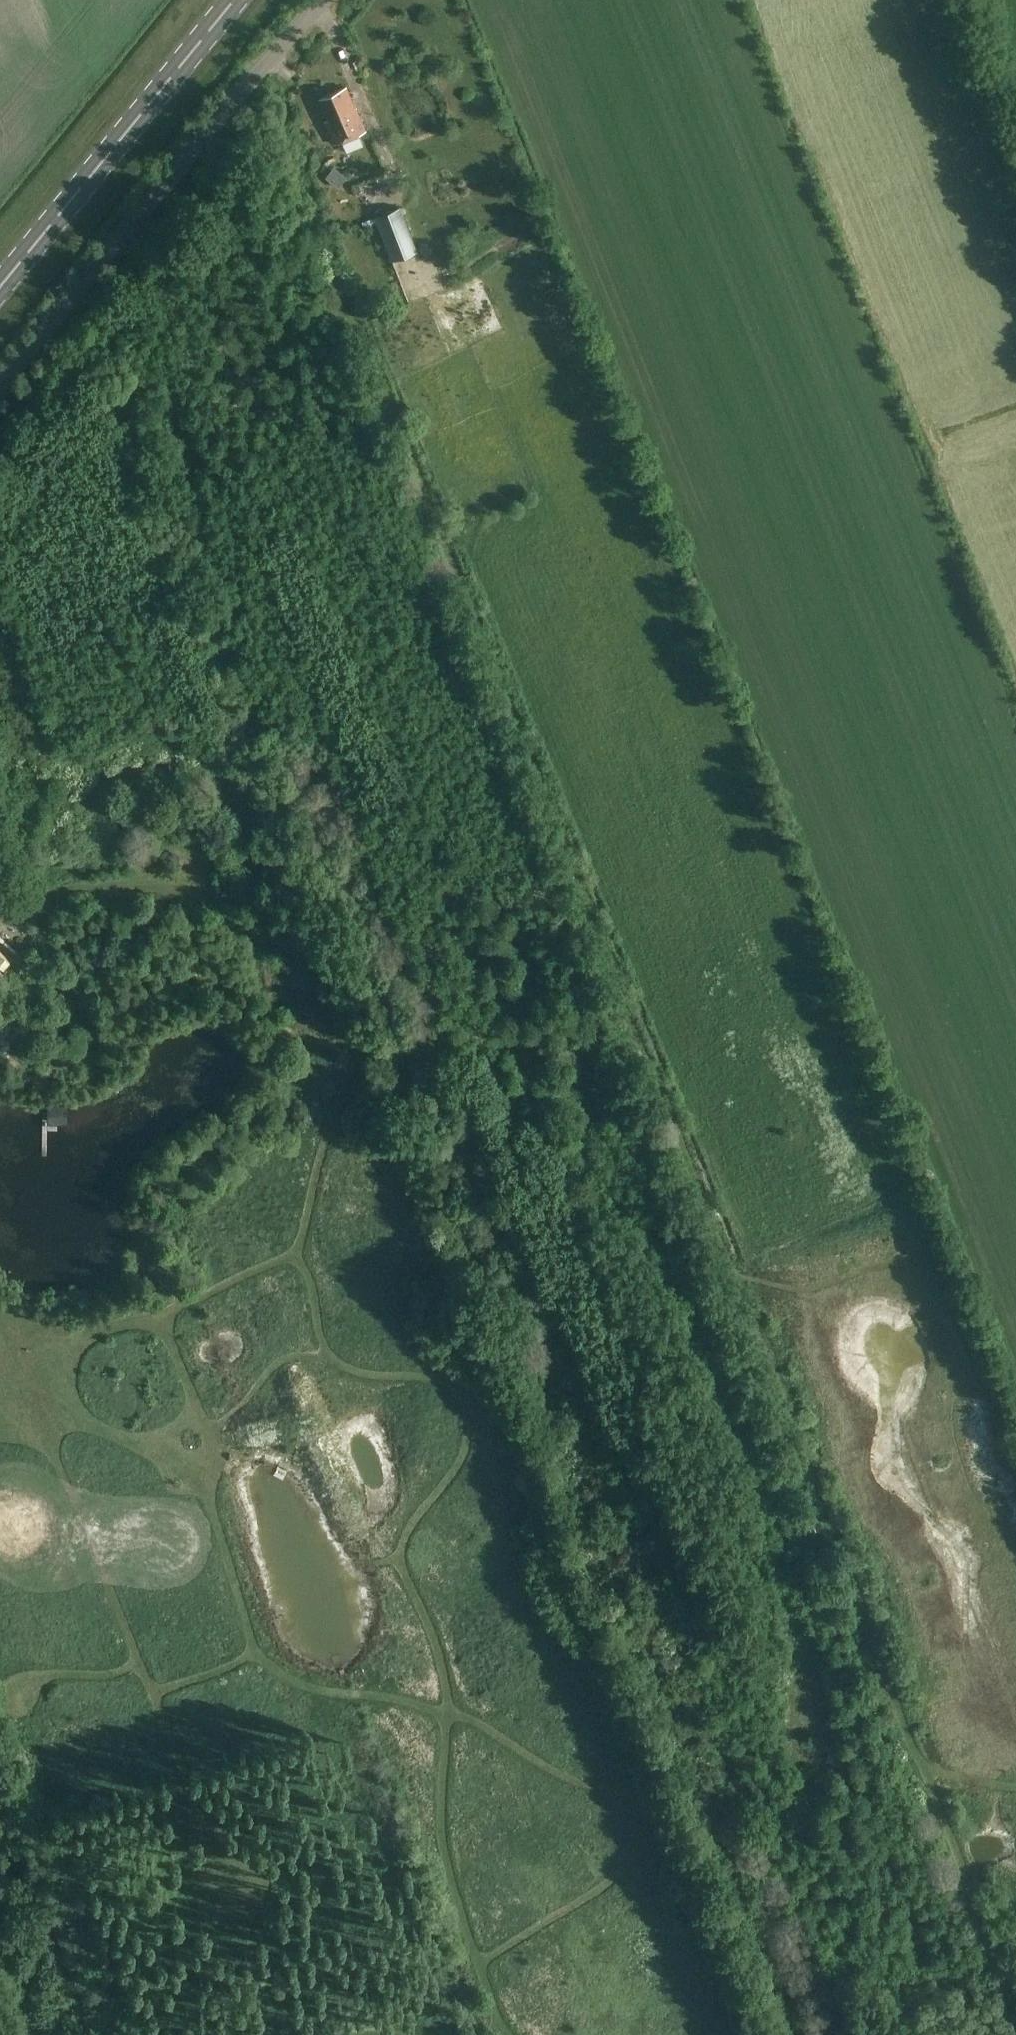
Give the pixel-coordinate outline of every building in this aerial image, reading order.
[(335,144),(366,130),(356,107),(355,107),(347,86),(320,97),(329,119),(325,120),(335,144)] [(400,206),(375,215),(392,260),(417,251),(400,206)]
